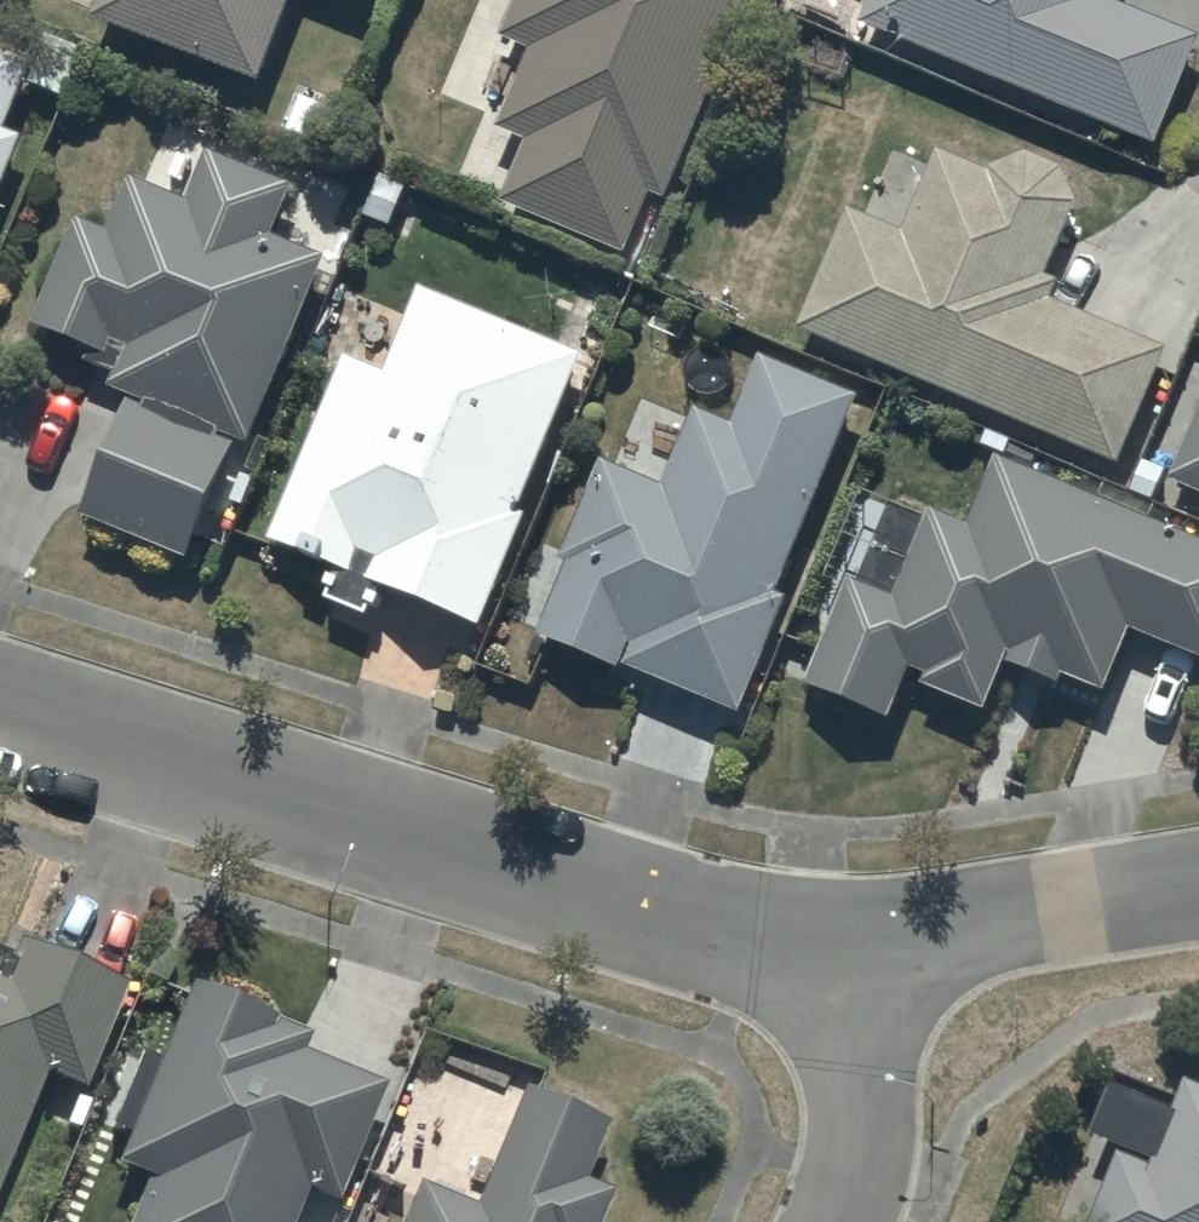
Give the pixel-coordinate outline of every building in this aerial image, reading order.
[(90,35),(259,99),(296,0),(104,0),(90,35)] [(498,57),(525,67),(496,144),(526,156),(500,222),(625,269),(649,208),(672,217),(755,0),(519,0),(498,57)] [(856,39),(1154,163),(1198,56),(1105,17),(1112,0),(873,0),(856,39)] [(23,154),(9,149),(29,97),(64,111),(83,63),(46,49),(35,77),(0,64),(0,213),(23,154)] [(989,190),(937,171),(904,245),(850,221),(795,345),(1115,487),(1169,365),(1052,313),(1056,302),(1042,296),(1075,222),(1051,171),(1025,167),(989,190)] [(108,247),(75,233),(28,341),(87,365),(80,380),(113,393),(107,407),(125,415),(73,536),(180,581),(230,463),(241,467),(324,273),(271,250),(290,204),(208,169),(188,217),(131,192),(108,247)] [(582,373),(418,304),(382,390),(345,375),(269,555),(337,583),(321,621),(366,640),(381,605),(474,644),(522,532),(516,530),(582,373)] [(659,501),(598,477),(557,581),(563,583),(536,650),(738,731),(785,613),(777,610),(856,413),(755,373),(727,441),(689,426),(659,501)] [(1176,485),(1169,502),(1198,514),(1198,430),(1176,485)] [(994,476),(967,543),(927,527),(892,613),(846,594),(802,700),(889,736),(909,687),(924,693),(919,706),(982,732),(1004,681),(1055,702),(1060,690),(1104,708),(1129,645),(1198,673),(1198,560),(994,476)] [(44,1089),(86,1104),(124,1001),(20,962),(6,1000),(0,998),(0,1208),(44,1089)] [(160,1077),(142,1070),(110,1144),(128,1152),(114,1184),(145,1197),(134,1221),(298,1221),(305,1207),(332,1219),(382,1103),(301,1068),(306,1057),(191,1007),(160,1077)] [(1181,1098),(1169,1129),(1108,1106),(1089,1155),(1117,1166),(1095,1221),(1198,1221),(1198,1105),(1181,1098)] [(614,1211),(585,1198),(608,1143),(523,1108),(475,1221),(609,1221),(614,1211)] [(408,1221),(470,1221),(418,1200),(408,1221)]
